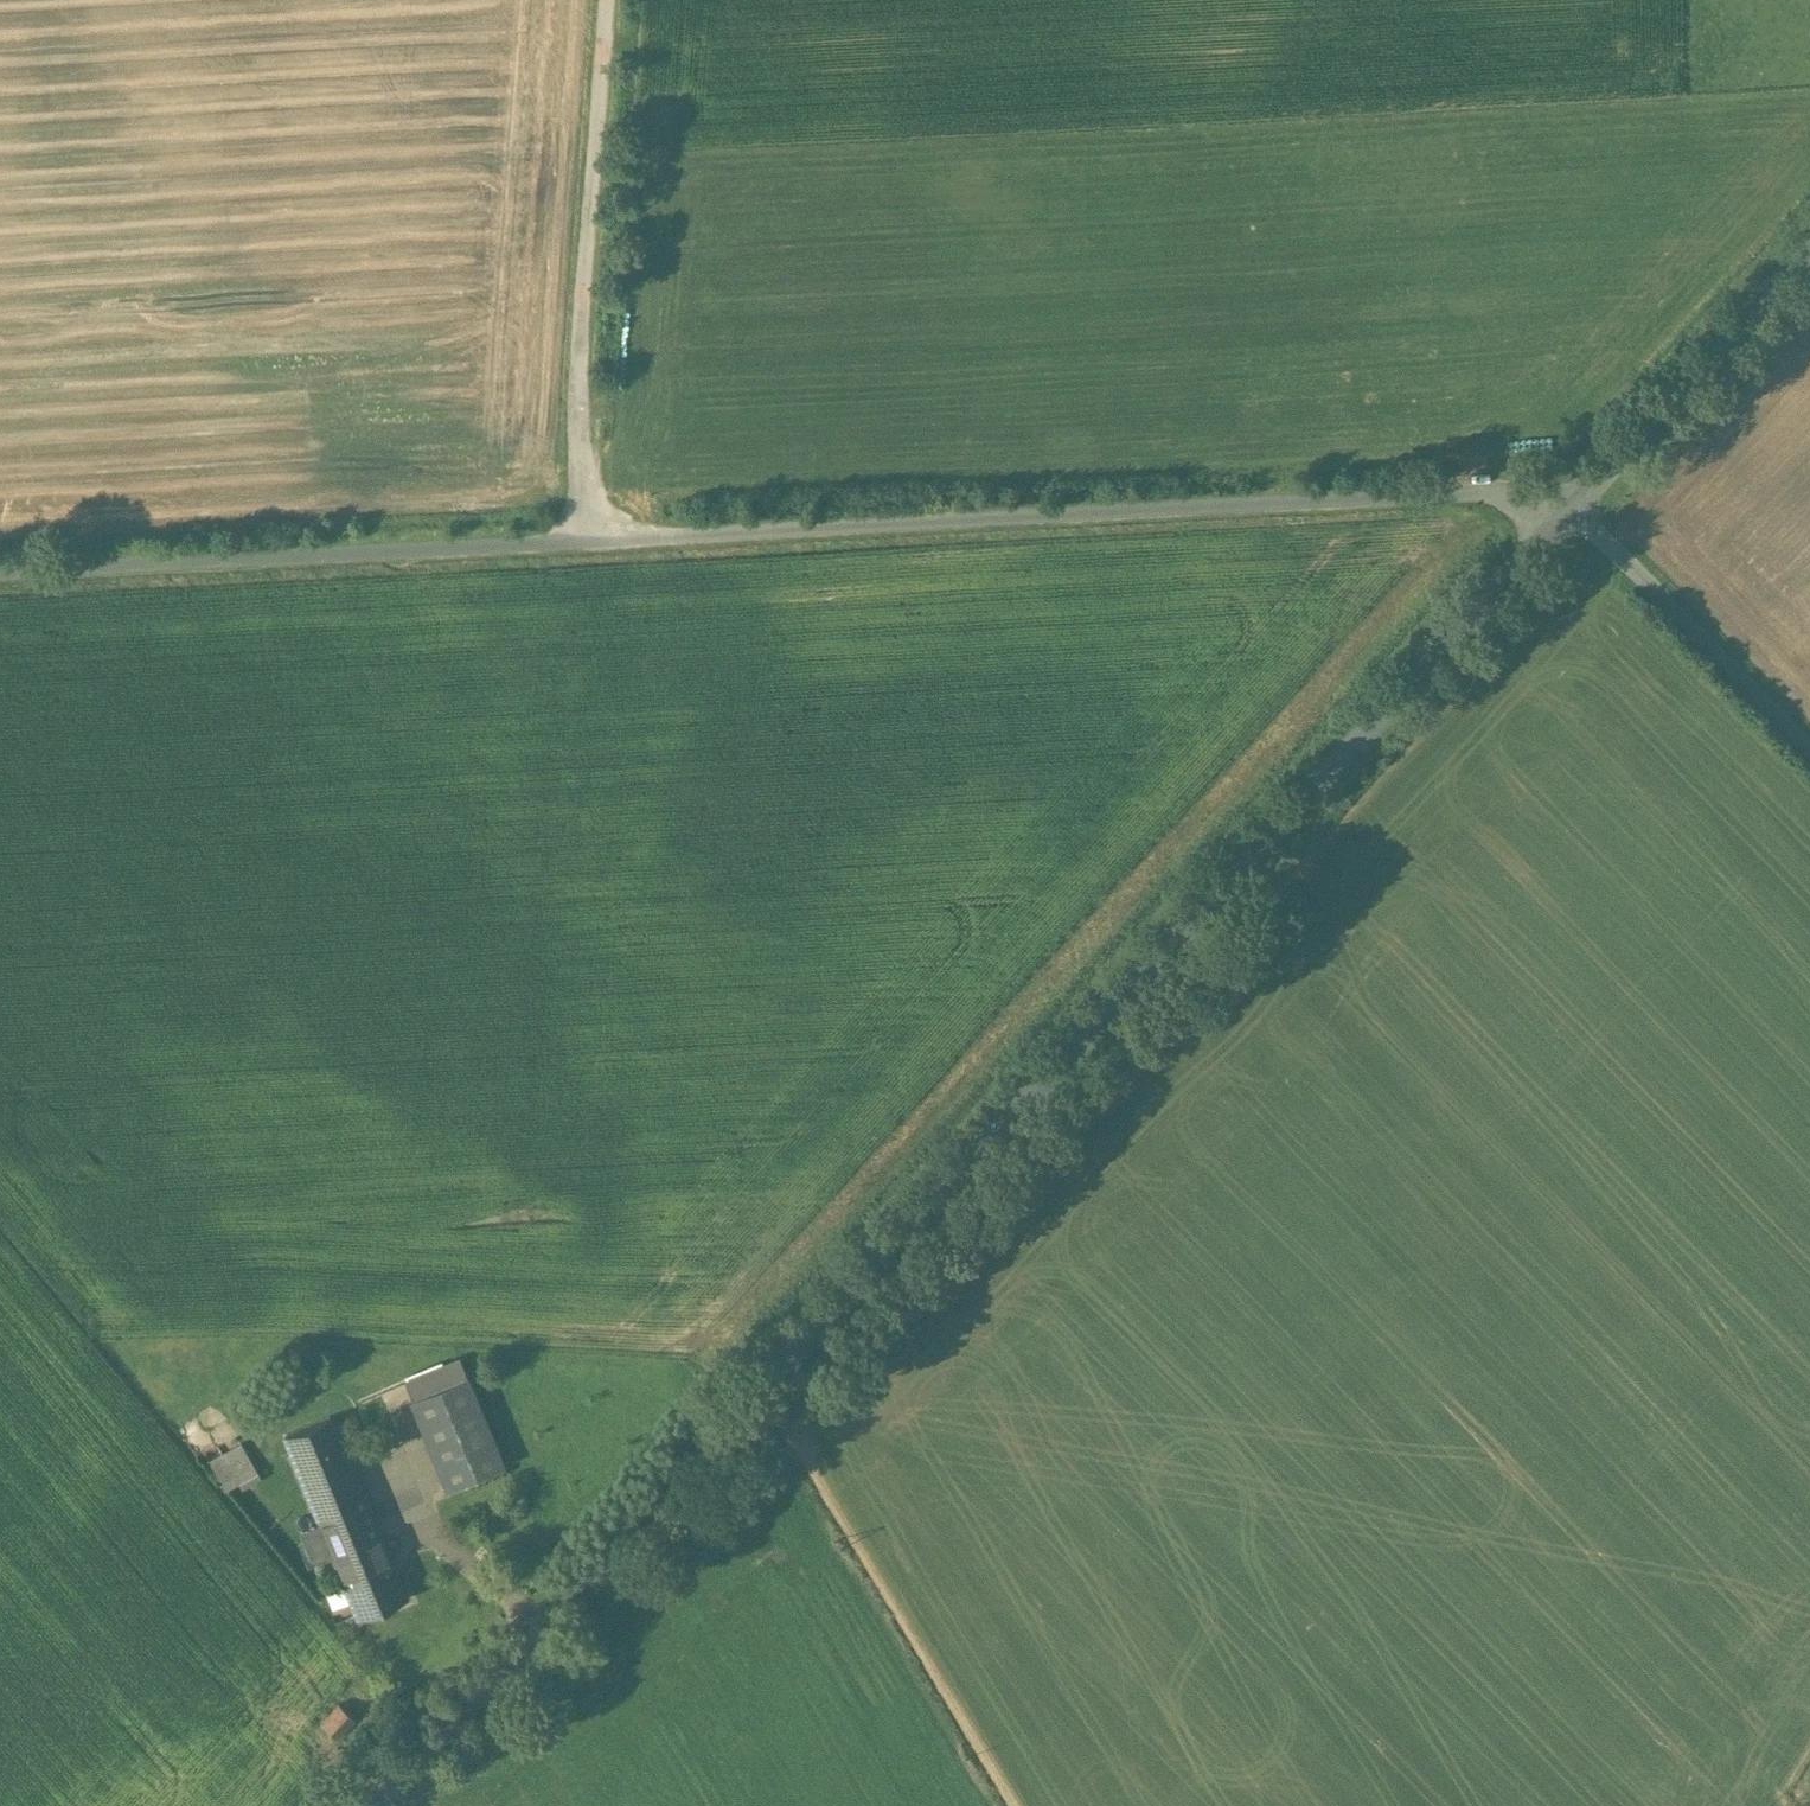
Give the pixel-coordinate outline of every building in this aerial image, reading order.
[(467,1376),(411,1398),(448,1488),(504,1465),(467,1376)] [(331,1417),(285,1436),(292,1453),(328,1543),(374,1524),(331,1417)] [(243,1446),(225,1458),(238,1481),(257,1470),(243,1446)] [(225,1458),(210,1465),(223,1489),(238,1481),(225,1458)] [(462,1491),(436,1502),(441,1515),(468,1504),(462,1491)] [(404,1595),(374,1524),(328,1543),(358,1614),(404,1595)] [(313,1550),(298,1557),(304,1572),(319,1565),(313,1550)] [(339,1702),(320,1722),(336,1736),(354,1717),(339,1702)]
